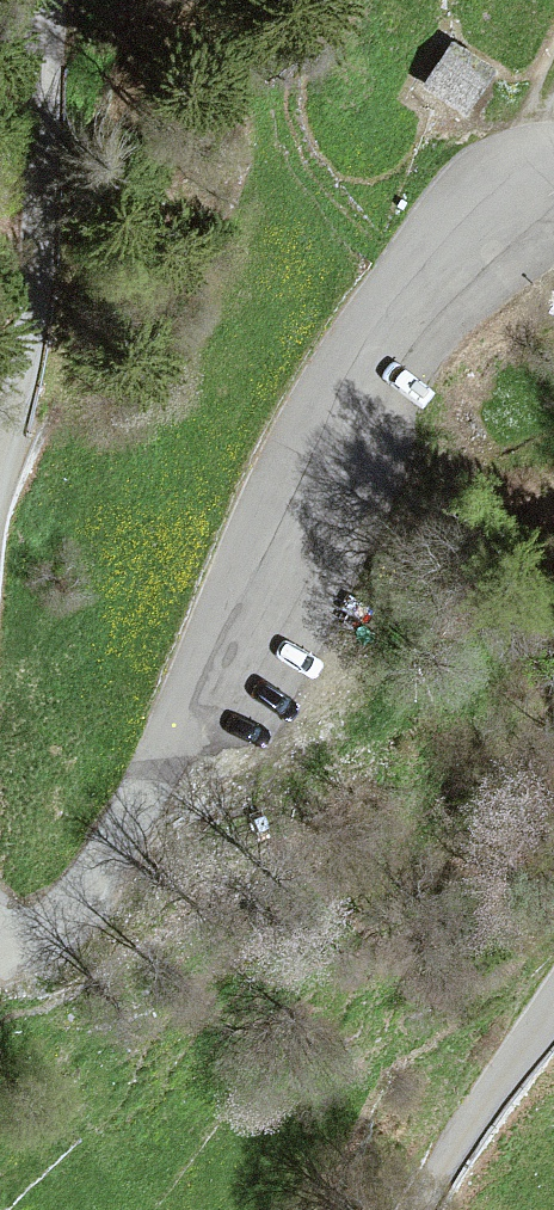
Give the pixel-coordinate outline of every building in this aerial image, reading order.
[(455,43),(428,88),(467,111),(494,67),(455,43)]
